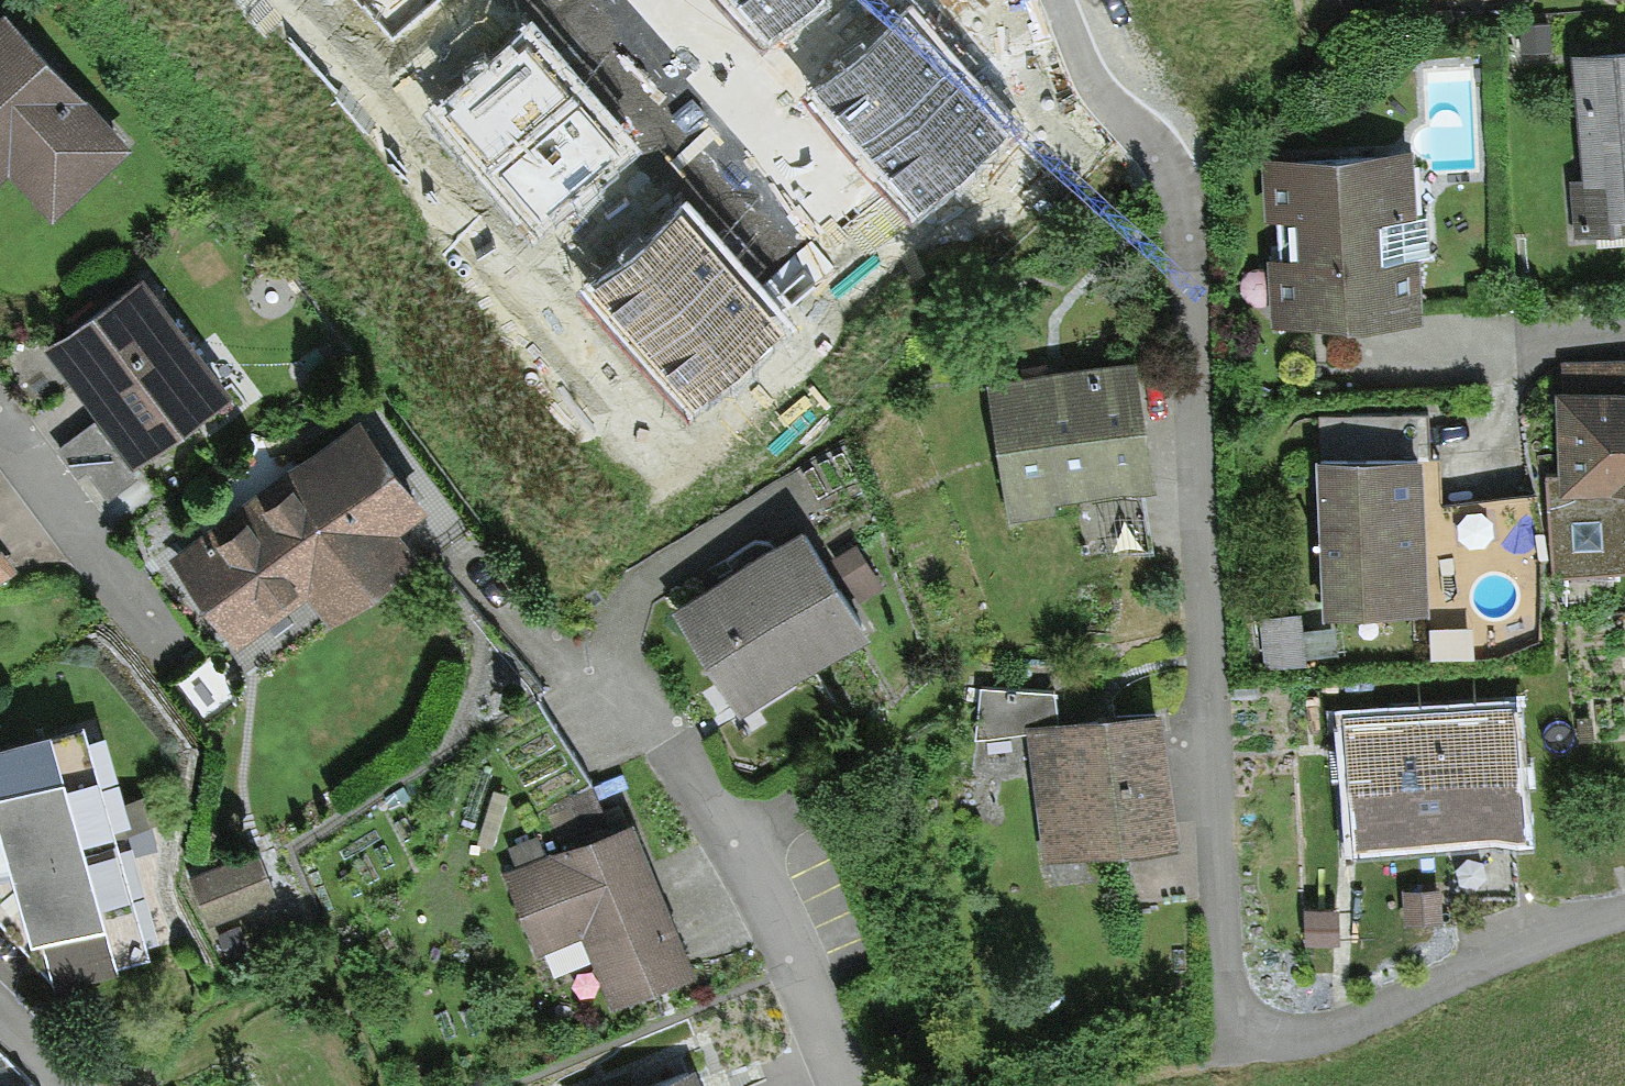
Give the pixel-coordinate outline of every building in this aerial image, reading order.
[(390,43),(438,0),(352,0),(390,43)] [(765,32),(801,0),(737,0),(765,32)] [(0,9),(0,176),(11,167),(55,214),(134,141),(7,3),(0,9)] [(1555,52),(1553,18),(1513,20),(1515,54),(1555,52)] [(996,127),(902,22),(818,96),(912,201),(996,127)] [(1624,215),(1624,44),(1574,49),(1586,175),(1570,177),(1576,233),(1615,230),(1614,216),(1624,215)] [(625,151),(532,46),(448,120),(541,225),(625,151)] [(1272,320),(1426,311),(1416,142),(1261,151),(1265,214),(1279,213),(1281,251),(1268,252),(1272,320)] [(775,331),(682,226),(598,300),(691,405),(775,331)] [(137,464),(236,390),(144,268),(45,343),(137,464)] [(1137,352),(986,375),(1008,517),(1061,509),(1059,496),(1157,481),(1137,352)] [(1555,386),(1558,470),(1548,471),(1553,573),(1624,569),(1624,383),(1555,386)] [(1323,412),(1324,445),(1411,442),(1410,409),(1323,412)] [(361,411),(169,554),(237,646),(308,593),(331,623),(424,554),(400,522),(429,501),(361,411)] [(109,495),(137,474),(93,417),(57,445),(79,473),(87,467),(109,495)] [(1425,446),(1318,450),(1325,611),(1432,607),(1429,557),(1543,536),(1535,491),(1427,507),(1425,446)] [(804,519),(672,604),(742,713),(874,628),(804,519)] [(859,541),(835,555),(861,599),(884,585),(859,541)] [(15,563),(0,543),(0,575),(15,563)] [(251,637),(267,657),(323,615),(308,594),(251,637)] [(1044,858),(1182,837),(1165,701),(1060,715),(1058,688),(981,683),(975,737),(1028,730),(1044,858)] [(1513,697),(1345,712),(1356,847),(1525,832),(1513,697)] [(86,712),(0,736),(0,915),(55,975),(152,948),(86,712)] [(516,862),(504,867),(538,952),(585,933),(614,1004),(698,970),(635,814),(546,850),(539,832),(509,844),(516,862)] [(277,897),(258,849),(191,875),(210,922),(277,897)] [(1436,881),(1406,884),(1410,919),(1439,916),(1436,881)] [(641,1085),(706,1085),(697,1064),(641,1085)]
